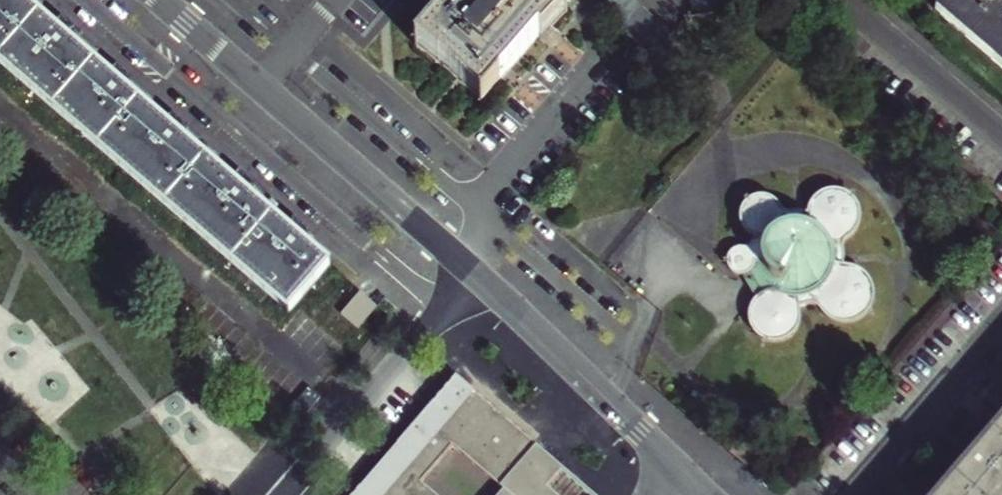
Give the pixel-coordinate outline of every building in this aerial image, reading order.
[(328,265),(302,243),(287,230),(246,194),(234,184),(179,136),(164,123),(122,87),(107,74),(67,40),(52,26),(21,0),(0,0),(0,60),(290,310),(328,265)] [(554,0),(454,0),(415,45),(452,73),(482,101),(539,35),(542,38),(568,11),(554,0)] [(598,8),(601,10),(600,11),(635,41),(655,19),(633,0),(605,0),(598,8)] [(694,16),(725,12),(723,0),(692,0),(694,16)] [(935,8),(1001,66),(1001,0),(942,0),(935,8)] [(655,19),(635,41),(652,55),(671,32),(655,19)] [(69,38),(54,24),(52,26),(67,40),(69,38)] [(108,72),(107,74),(122,87),(124,85),(108,72)] [(164,123),(179,136),(181,134),(165,121),(164,123)] [(234,184),(246,194),(248,192),(235,182),(234,184)] [(801,314),(800,306),(807,305),(814,305),(818,308),(822,313),(825,316),(830,319),(835,321),(842,322),(848,322),(854,320),(859,317),(863,314),(866,310),(869,306),(871,301),(872,294),(872,289),(870,283),(868,278),(865,274),(862,271),(859,268),(854,266),(850,265),(846,264),(843,264),(843,245),(845,241),(848,238),(852,234),(855,231),(857,227),(859,222),(860,217),(860,212),(858,207),(856,202),(854,198),(850,194),(846,192),(841,190),(837,189),(832,189),(828,189),(823,191),(819,193),(815,196),(812,200),(809,204),(807,211),(786,210),(774,198),(768,195),(764,194),(760,194),(755,194),(751,196),(748,198),(744,202),(741,206),(739,212),(739,217),(740,222),(742,226),(744,230),(747,232),(752,236),(747,245),(734,246),(730,250),(728,254),(727,259),(727,264),(729,268),(732,271),(736,274),(742,277),(755,298),(751,303),(749,308),(748,316),(749,323),(752,329),(757,334),(762,338),(767,340),(773,341),(779,341),(785,339),(791,336),(795,331),(798,326),(800,321),(801,314)] [(287,230),(302,243),(304,241),(289,228),(287,230)] [(364,289),(345,311),(362,326),(381,304),(364,289)] [(543,489),(557,475),(533,454),(539,451),(452,377),(351,494),(550,494),(543,489)] [(980,441),(978,439),(971,447),(964,455),(966,457),(934,494),(1001,494),(1001,415),(980,441)] [(962,453),(964,455),(971,447),(978,439),(976,437),(973,429),(965,434),(958,441),(953,452),(962,453)] [(927,494),(924,486),(917,491),(913,494),(929,494),(927,494)]
